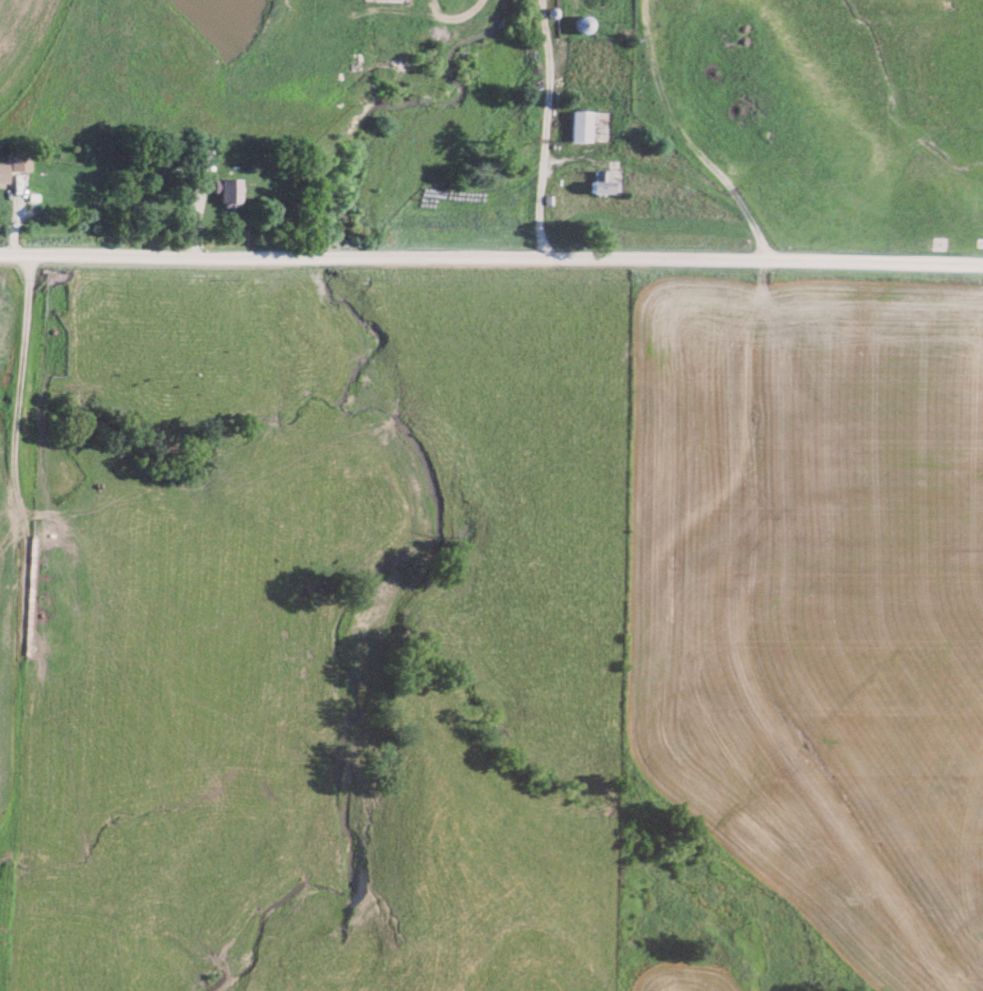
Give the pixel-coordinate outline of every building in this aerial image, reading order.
[(584,34),(597,24),(587,12),(575,22),(584,34)] [(594,141),(595,110),(574,109),(573,140),(594,141)] [(29,153),(9,153),(10,170),(29,170),(29,153)] [(239,178),(220,178),(220,206),(239,205),(239,178)]
